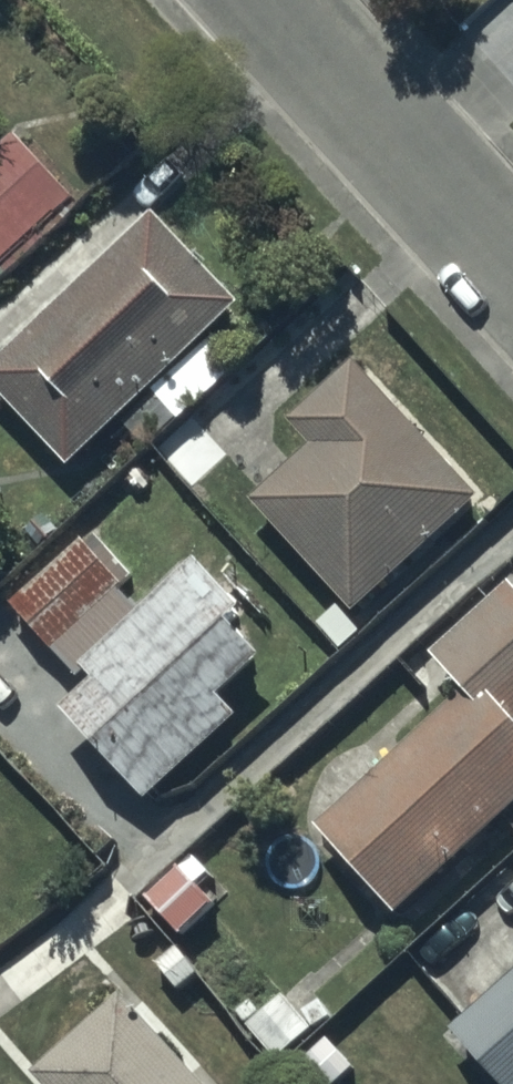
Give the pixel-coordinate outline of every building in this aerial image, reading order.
[(0,165),(0,283),(78,212),(20,147),(0,165)] [(0,381),(0,402),(78,486),(128,439),(151,463),(244,377),(215,346),(242,320),(160,232),(0,381)] [(312,461),(253,514),(355,628),(483,513),(357,373),(289,434),(312,461)] [(128,598),(87,550),(12,613),(53,661),(128,598)] [(83,682),(99,700),(69,727),(152,819),(244,736),(226,715),(268,678),(240,646),(253,635),(200,576),(83,682)] [(465,709),(316,844),(398,934),(512,830),(512,602),(509,598),(430,670),(465,709)] [(451,1046),(484,1083),(512,1083),(512,991),(451,1046)] [(48,1083),(191,1083),(127,1013),(48,1083)]
